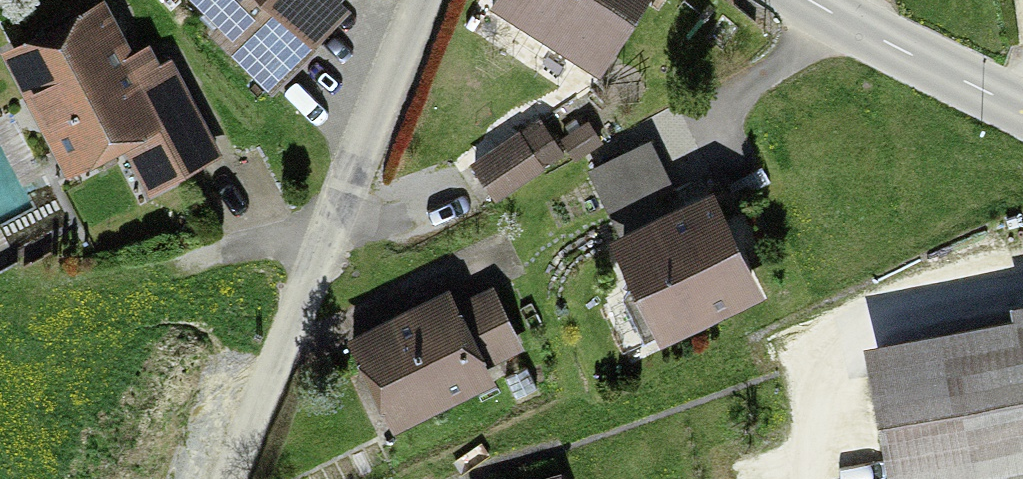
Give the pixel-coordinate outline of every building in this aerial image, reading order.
[(222,20),(213,30),(273,88),(317,43),(293,20),(313,0),(202,0),(222,20)] [(490,3),(600,71),(644,0),(491,0),(490,3)] [(149,119),(177,172),(216,151),(170,64),(137,80),(130,68),(99,9),(12,55),(69,161),(149,119)] [(540,116),(470,161),(495,200),(565,155),(540,116)] [(560,140),(576,162),(604,142),(588,120),(560,140)] [(672,185),(648,137),(588,167),(612,215),(672,185)] [(765,294),(714,187),(609,236),(661,344),(765,294)] [(395,431),(496,381),(489,366),(527,347),(495,282),(457,300),(449,285),(347,336),(395,431)] [(1017,333),(1020,352),(879,376),(897,478),(1022,478),(1022,332),(1017,333)] [(517,396),(537,386),(527,365),(506,376),(517,396)] [(563,470),(530,478),(566,478),(563,470)]
